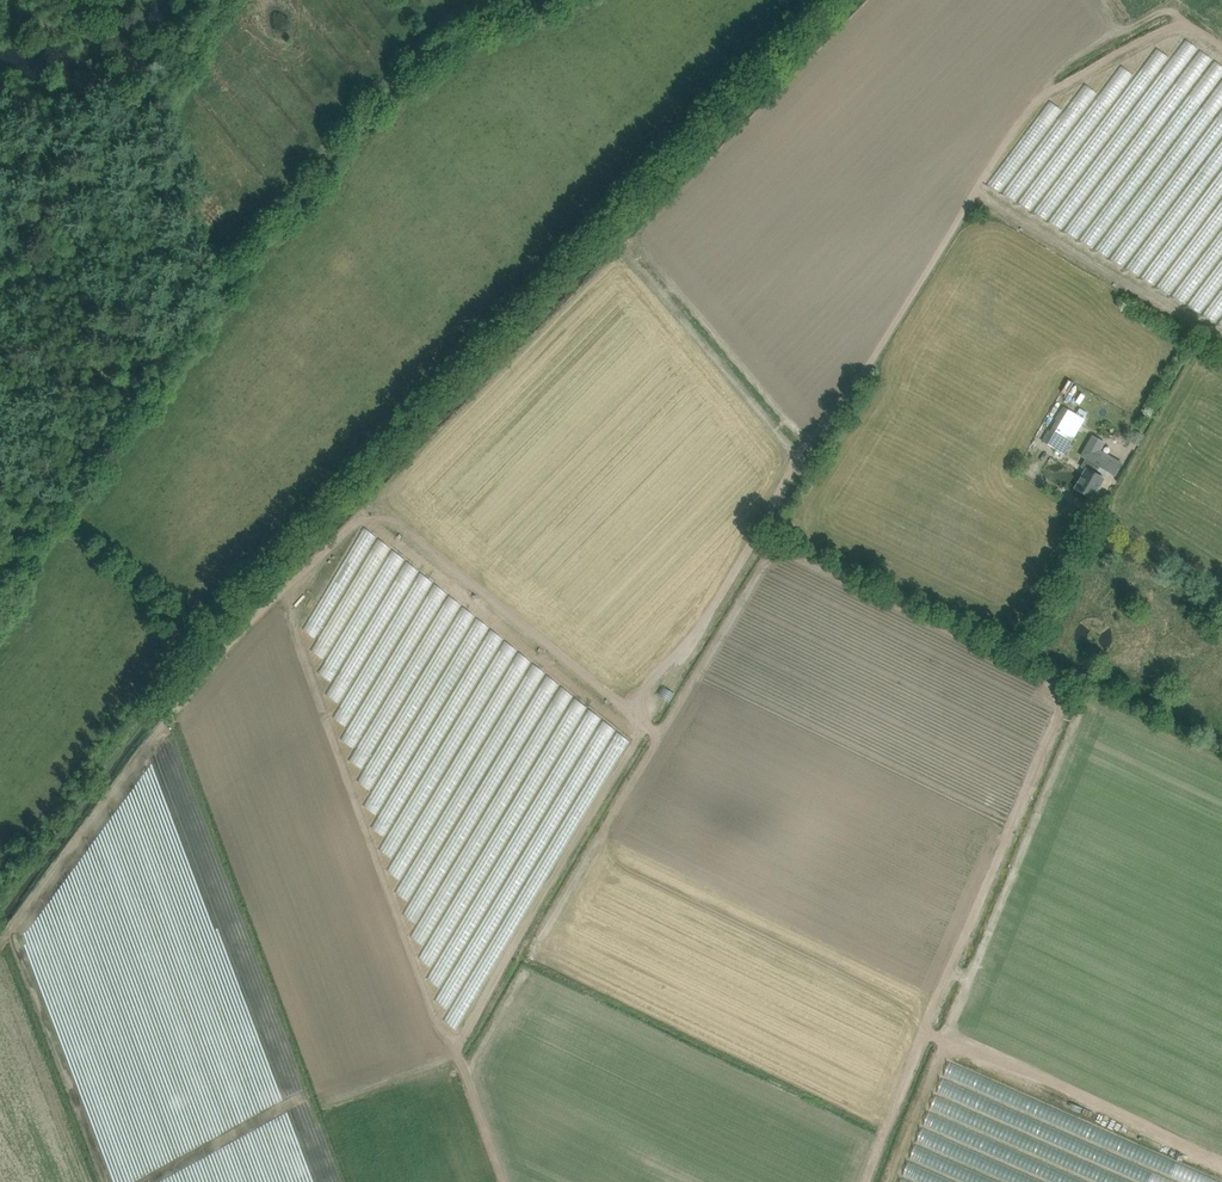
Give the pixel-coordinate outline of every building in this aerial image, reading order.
[(998,328),(1003,321),(996,316),(991,323),(998,328)] [(1085,420),(1064,406),(1043,440),(1064,453),(1085,420)] [(1138,431),(1132,440),(1140,444),(1145,435),(1138,431)] [(1104,478),(1091,471),(1096,463),(1115,474),(1122,462),(1101,449),(1105,442),(1092,435),(1080,455),(1085,458),(1081,465),(1087,468),(1076,488),(1093,498),(1104,478)]
